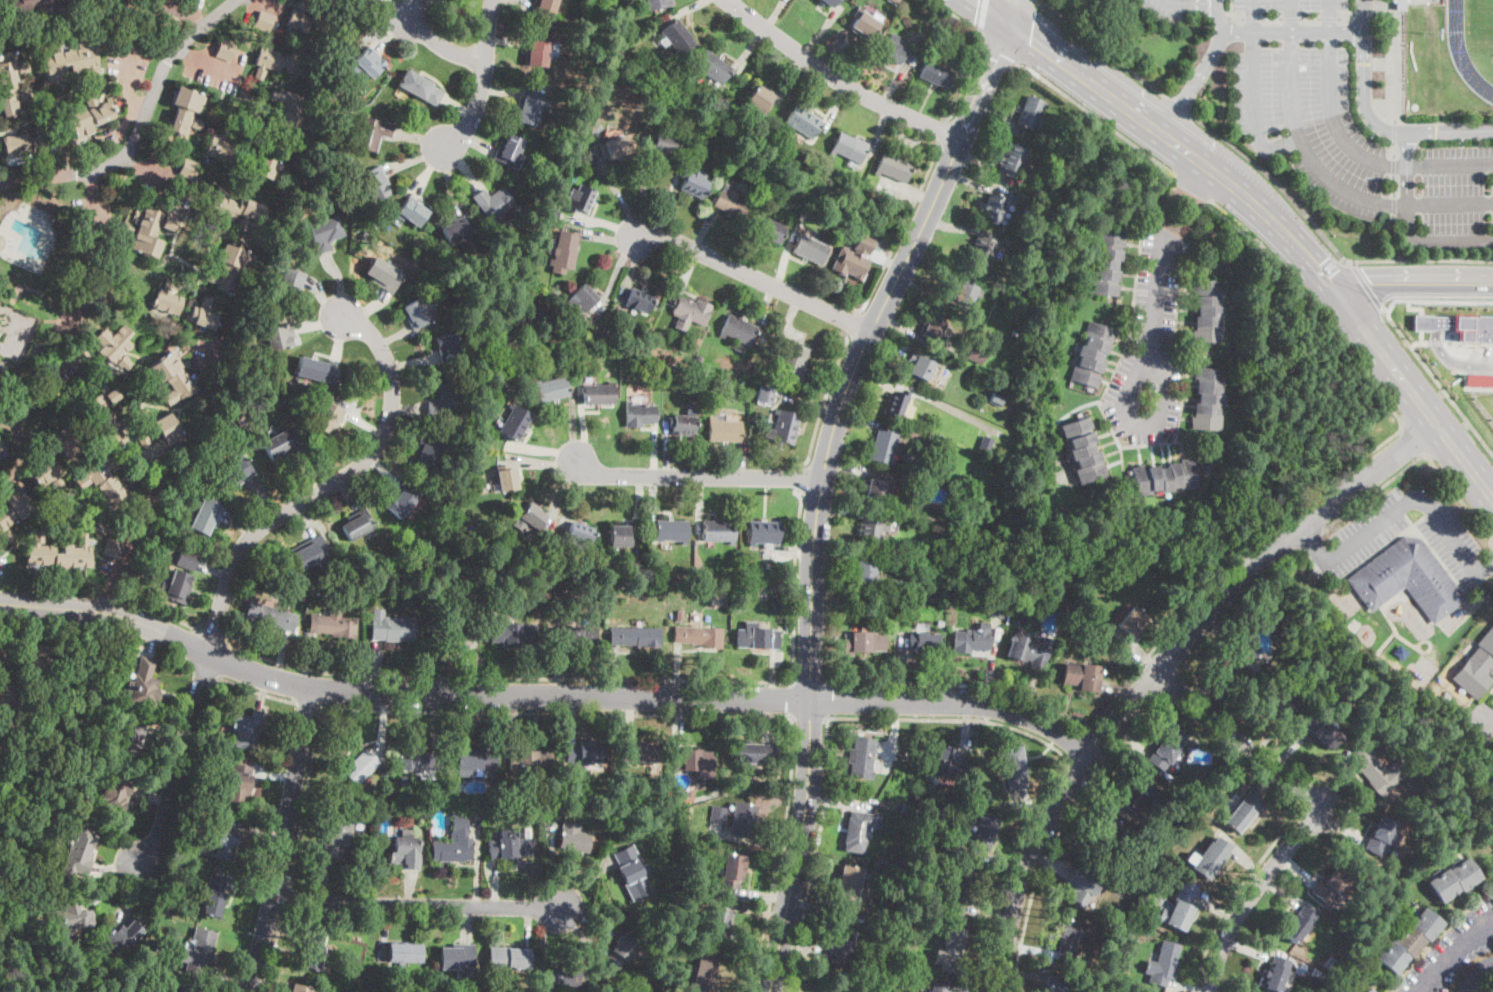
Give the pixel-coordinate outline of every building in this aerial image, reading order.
[(16,18),(11,0),(79,0),(80,3),(59,9),(57,4),(41,9),(42,13),(37,15),(37,17),(30,19),(29,14),(16,18)] [(298,8),(301,0),(311,0),(307,12),(304,11),(304,13),(312,16),(313,12),(323,16),(324,13),(321,12),(325,1),(332,4),(329,14),(328,14),(327,17),(338,21),(333,36),(309,27),(307,33),(287,26),(293,10),(298,12),(299,8),(298,8)] [(531,13),(535,0),(560,0),(558,6),(553,20),(531,13)] [(649,10),(647,0),(671,0),(672,6),(649,10)] [(1395,11),(1395,0),(1405,0),(1405,11),(1395,11)] [(863,11),(872,17),(875,12),(883,17),(870,39),(851,27),(856,19),(852,17),(859,6),(863,9),(862,11),(863,11)] [(273,22),(269,33),(254,27),(260,11),(275,17),(273,22)] [(183,19),(175,36),(160,28),(168,12),(183,19)] [(698,46),(683,57),(661,29),(676,17),(698,46)] [(898,63),(897,65),(880,55),(887,42),(893,33),(900,37),(896,43),(906,50),(898,63)] [(917,33),(925,39),(919,49),(908,41),(912,35),(915,37),(917,33)] [(89,38),(91,48),(96,47),(99,65),(95,66),(95,68),(97,68),(98,75),(96,75),(97,81),(87,82),(85,72),(89,71),(88,67),(80,69),(81,70),(64,73),(65,79),(47,82),(43,55),(80,49),(78,40),(89,38)] [(235,48),(231,62),(216,56),(222,39),(237,44),(235,48)] [(548,57),(548,67),(526,65),(527,39),(549,40),(548,57)] [(285,55),(285,54),(288,55),(290,50),(312,59),(305,78),(281,69),(280,72),(264,67),(263,70),(266,71),(262,81),(253,77),(257,67),(258,68),(259,65),(257,64),(257,65),(254,64),(260,47),(285,55)] [(381,69),(373,78),(355,61),(368,47),(386,64),(381,69)] [(723,85),(722,86),(698,68),(709,52),(734,70),(723,85)] [(917,56),(913,63),(906,59),(910,52),(917,56)] [(954,73),(947,90),(919,78),(928,57),(933,59),(932,63),(955,73),(954,73)] [(4,116),(0,91),(2,90),(0,80),(0,64),(15,61),(16,67),(19,67),(18,64),(28,62),(30,71),(20,73),(20,70),(16,71),(19,88),(16,88),(18,98),(20,97),(19,94),(30,92),(31,101),(21,103),(21,102),(18,102),(20,113),(4,116)] [(438,104),(437,106),(399,86),(408,69),(434,83),(433,86),(445,92),(438,104)] [(344,83),(340,91),(334,88),(337,80),(344,83)] [(771,100),(763,113),(747,103),(759,85),(774,95),(771,100)] [(205,96),(199,113),(193,111),(191,115),(192,115),(191,120),(193,121),(194,118),(204,122),(201,130),(191,127),(192,126),(189,125),(185,136),(170,130),(177,109),(181,111),(183,107),(172,104),(179,87),(205,96)] [(539,112),(536,126),(517,121),(520,111),(517,110),(522,87),(544,92),(539,112)] [(284,90),(303,97),(298,117),(303,118),(298,135),(270,127),(276,110),(280,111),(282,102),(280,101),(279,104),(268,100),(271,90),(282,94),(284,90)] [(99,106),(109,102),(115,116),(91,126),(93,132),(77,139),(66,113),(83,106),(87,116),(91,114),(89,109),(90,109),(85,97),(94,93),(99,106)] [(1036,127),(1034,130),(1018,123),(1029,96),(1046,103),(1036,127)] [(709,106),(705,112),(700,109),(705,103),(709,106)] [(811,139),(811,140),(785,122),(797,104),(823,121),(811,139)] [(394,127),(391,139),(380,136),(375,153),(355,147),(364,116),(395,125),(394,127)] [(43,133),(44,134),(44,136),(56,133),(59,149),(34,153),(33,152),(7,156),(4,138),(27,134),(28,138),(41,136),(40,133),(37,134),(36,123),(44,122),(46,132),(43,133)] [(706,128),(700,138),(695,135),(700,125),(706,128)] [(228,129),(225,138),(222,137),(221,140),(237,145),(231,162),(205,153),(211,137),(217,139),(218,136),(217,136),(220,126),(228,129)] [(675,143),(673,155),(649,150),(653,132),(677,138),(675,143)] [(752,134),(751,142),(740,141),(741,133),(752,134)] [(860,163),(860,164),(832,152),(841,133),(868,144),(860,163)] [(524,144),(520,153),(512,168),(493,159),(494,158),(501,143),(504,145),(508,136),(524,144)] [(618,156),(610,159),(605,143),(624,136),(630,152),(618,156)] [(1022,169),(1018,179),(998,171),(1008,145),(1028,152),(1022,169)] [(912,165),(905,183),(905,184),(880,173),(878,177),(874,175),(883,153),(912,165)] [(278,183),(251,172),(257,155),(284,166),(278,183)] [(200,164),(193,180),(179,175),(185,158),(200,164)] [(388,184),(385,185),(388,194),(372,201),(365,185),(358,188),(353,176),(362,173),(380,165),(388,184)] [(706,175),(703,180),(710,184),(701,200),(679,188),(687,174),(694,178),(697,171),(706,175)] [(1061,185),(1056,198),(1041,192),(1046,179),(1061,185)] [(900,186),(896,196),(882,190),(886,180),(900,186)] [(596,192),(592,201),(586,214),(576,209),(574,213),(566,209),(568,205),(570,206),(573,199),(569,197),(573,189),(580,192),(583,186),(596,192)] [(504,187),(516,205),(491,222),(473,195),(484,188),(490,197),(504,187)] [(870,191),(867,199),(859,196),(862,188),(870,191)] [(727,190),(737,195),(736,197),(750,203),(740,223),(725,216),(727,212),(714,206),(721,190),(726,192),(727,190)] [(999,223),(998,225),(982,219),(991,194),(1007,200),(999,223)] [(225,199),(240,204),(241,201),(245,203),(247,199),(267,206),(261,222),(250,218),(249,221),(250,221),(246,231),(239,229),(242,219),(244,219),(245,217),(236,214),(234,221),(219,215),(218,218),(220,218),(216,228),(209,226),(212,216),(213,216),(214,213),(209,211),(214,195),(225,199)] [(412,203),(414,204),(415,202),(429,212),(417,227),(397,212),(407,199),(412,203)] [(164,241),(158,259),(147,255),(143,256),(140,255),(141,253),(132,249),(130,246),(132,241),(135,240),(146,205),(152,207),(152,208),(165,213),(156,238),(164,241)] [(318,254),(317,255),(307,227),(337,216),(344,235),(327,241),(330,250),(318,254)] [(474,235),(449,245),(442,226),(466,216),(474,235)] [(1055,218),(1054,224),(1046,222),(1048,216),(1055,218)] [(177,222),(173,232),(161,227),(165,217),(177,222)] [(785,228),(778,244),(759,236),(761,232),(757,230),(763,218),(785,228)] [(576,252),(573,269),(566,267),(565,275),(552,272),(554,266),(549,265),(550,258),(555,259),(561,231),(579,234),(575,252),(576,252)] [(1125,246),(1125,247),(1122,247),(1120,260),(1118,260),(1115,284),(1120,284),(1119,296),(1090,292),(1096,232),(1126,236),(1125,246)] [(874,244),(869,255),(866,254),(864,258),(871,261),(861,281),(855,278),(856,276),(847,272),(846,276),(832,269),(841,249),(842,248),(856,254),(859,248),(852,245),(858,233),(875,241),(874,244)] [(830,247),(822,265),(793,252),(801,234),(830,247)] [(992,256),(987,270),(967,262),(978,234),(998,241),(992,256)] [(249,265),(246,270),(243,269),(232,295),(217,289),(219,284),(216,283),(216,284),(206,280),(209,271),(219,275),(218,278),(221,279),(227,264),(220,261),(226,245),(252,256),(249,265)] [(542,250),(539,260),(533,258),(536,248),(542,250)] [(399,284),(393,295),(372,282),(374,279),(365,273),(375,257),(405,275),(399,284)] [(447,264),(442,267),(439,261),(444,258),(447,264)] [(523,260),(521,266),(514,265),(516,258),(523,260)] [(427,268),(422,274),(418,269),(423,264),(427,268)] [(301,289),(300,292),(300,293),(296,291),(293,300),(276,294),(287,266),(307,274),(301,289)] [(174,286),(172,291),(170,290),(168,294),(184,299),(178,316),(153,307),(158,291),(164,293),(165,289),(163,289),(167,278),(175,281),(174,286)] [(983,290),(980,297),(973,294),(967,309),(951,303),(960,280),(983,290)] [(1222,293),(1222,296),(1218,295),(1219,304),(1222,304),(1223,315),(1219,315),(1219,326),(1223,325),(1223,342),(1194,342),(1193,337),(1192,337),(1192,330),(1196,330),(1196,326),(1194,326),(1194,316),(1197,316),(1197,302),(1193,302),(1192,281),(1221,280),(1222,293)] [(584,313),(583,313),(569,300),(584,285),(598,299),(584,313)] [(653,306),(652,310),(650,309),(648,314),(626,304),(626,303),(632,289),(656,299),(653,306)] [(213,299),(209,311),(219,315),(214,330),(189,322),(194,306),(204,309),(205,307),(202,306),(205,296),(213,299)] [(681,297),(685,298),(695,303),(697,299),(711,306),(702,326),(690,320),(684,332),(674,327),(679,315),(672,312),(674,308),(671,306),(675,298),(677,299),(679,296),(681,297)] [(426,322),(413,330),(400,309),(418,297),(431,319),(426,322)] [(757,328),(752,339),(754,339),(752,343),(750,343),(749,345),(726,334),(724,338),(719,335),(720,332),(719,331),(728,314),(757,327),(757,328)] [(1476,314),(1492,315),(1492,342),(1478,342),(1478,340),(1459,340),(1459,328),(1453,328),(1453,326),(1430,330),(1412,329),(1413,315),(1476,316),(1476,314)] [(940,334),(937,341),(921,335),(928,315),(944,322),(940,334)] [(1113,341),(1111,340),(1107,354),(1104,353),(1101,362),(1103,363),(1099,375),(1102,377),(1098,389),(1069,379),(1089,320),(1117,330),(1113,341)] [(293,344),(270,350),(264,329),(291,322),(294,337),(291,338),(293,344)] [(133,333),(127,340),(133,345),(122,357),(123,358),(125,355),(133,363),(124,372),(117,364),(118,363),(116,361),(112,364),(99,351),(102,348),(94,341),(105,330),(112,337),(124,324),(133,333)] [(463,356),(441,363),(435,338),(438,336),(437,334),(455,330),(463,356)] [(659,345),(658,347),(647,342),(650,334),(662,339),(659,345)] [(808,365),(802,381),(775,371),(777,365),(781,367),(790,342),(809,349),(804,363),(808,365)] [(987,350),(981,365),(965,358),(971,343),(987,350)] [(188,377),(197,389),(198,390),(183,400),(179,395),(176,397),(177,398),(167,405),(162,397),(173,389),(167,379),(160,384),(149,368),(173,351),(184,365),(181,367),(188,377)] [(650,355),(650,363),(636,363),(636,355),(650,355)] [(927,375),(924,381),(908,373),(917,355),(933,363),(927,375)] [(341,368),(337,385),(297,375),(301,356),(341,366),(341,368)] [(1225,386),(1221,385),(1220,395),(1223,395),(1222,406),(1219,406),(1218,415),(1222,415),(1221,431),(1191,428),(1196,367),(1226,369),(1225,386)] [(261,375),(257,379),(252,373),(256,369),(261,375)] [(504,376),(503,381),(495,378),(497,373),(504,376)] [(1465,374),(1492,375),(1492,387),(1465,386),(1465,374)] [(564,376),(566,383),(569,394),(538,403),(535,394),(537,394),(534,380),(539,379),(540,382),(564,376)] [(293,387),(286,390),(283,384),(290,381),(293,387)] [(615,382),(615,404),(584,404),(584,388),(584,385),(609,386),(609,382),(615,382)] [(459,384),(460,416),(441,415),(441,423),(427,423),(426,402),(437,401),(436,384),(459,384)] [(773,402),(772,403),(757,400),(761,385),(776,389),(773,402)] [(121,397),(111,403),(109,401),(107,402),(116,416),(113,418),(117,423),(127,416),(132,424),(122,431),(128,439),(114,448),(85,404),(100,394),(103,398),(107,395),(106,394),(115,388),(121,397)] [(901,419),(901,421),(884,415),(891,392),(908,397),(901,419)] [(984,396),(981,401),(975,398),(977,392),(984,396)] [(1004,397),(1000,405),(989,400),(993,392),(1004,397)] [(332,394),(346,402),(343,408),(346,410),(331,437),(310,423),(307,427),(302,424),(306,418),(312,422),(325,398),(329,400),(332,394)] [(238,407),(233,411),(229,405),(234,401),(238,407)] [(656,423),(656,424),(643,423),(643,428),(626,427),(626,401),(632,401),(632,405),(656,405),(656,423)] [(509,403),(513,405),(514,404),(533,415),(518,442),(505,435),(504,436),(501,434),(501,433),(498,431),(511,409),(507,407),(509,403)] [(796,427),(795,432),(792,444),(778,440),(777,442),(773,441),(773,439),(762,436),(764,427),(773,429),(777,414),(774,413),(775,409),(799,414),(796,427)] [(167,445),(172,454),(148,465),(144,456),(141,450),(144,448),(143,447),(142,447),(136,438),(145,433),(149,443),(147,444),(148,446),(163,439),(153,422),(169,412),(182,438),(167,445)] [(696,417),(694,433),(680,432),(680,435),(673,435),(674,415),(696,417)] [(1095,450),(1095,452),(1097,451),(1102,464),(1104,464),(1107,475),(1079,484),(1061,425),(1089,416),(1093,429),(1091,429),(1095,441),(1092,442),(1095,450)] [(742,440),(742,441),(709,441),(710,417),(716,417),(716,421),(742,421),(742,440)] [(65,426),(82,449),(67,460),(61,451),(49,435),(57,430),(58,432),(65,426)] [(273,462),(261,442),(291,426),(302,446),(273,462)] [(901,435),(893,465),(871,459),(879,429),(901,435)] [(444,443),(432,474),(410,465),(422,434),(444,443)] [(993,438),(989,451),(977,447),(982,434),(993,438)] [(119,468),(113,472),(111,469),(107,471),(126,497),(115,505),(111,500),(107,504),(108,505),(99,512),(95,505),(103,499),(103,500),(106,498),(91,478),(88,480),(90,482),(80,490),(74,482),(83,475),(85,477),(87,475),(83,470),(107,452),(119,468)] [(240,458),(243,461),(246,459),(255,474),(239,485),(236,481),(229,487),(219,472),(240,458)] [(1188,458),(1188,459),(1192,458),(1196,488),(1182,490),(1181,487),(1171,488),(1171,491),(1161,493),(1161,489),(1151,490),(1152,494),(1136,496),(1132,467),(1144,465),(1144,467),(1159,465),(1159,468),(1167,467),(1167,464),(1181,462),(1181,459),(1188,458)] [(55,478),(57,480),(60,478),(66,486),(57,491),(52,483),(53,482),(52,480),(40,488),(31,475),(54,459),(63,472),(55,478)] [(518,489),(501,492),(498,471),(515,469),(518,489)] [(934,471),(931,478),(925,476),(927,469),(934,471)] [(889,477),(886,494),(885,502),(865,498),(867,478),(877,480),(878,474),(889,477)] [(401,517),(400,519),(385,507),(403,482),(418,495),(401,517)] [(4,531),(0,534),(0,513),(9,506),(4,499),(11,494),(9,492),(17,487),(29,503),(33,508),(8,526),(16,538),(10,542),(4,534),(5,532),(4,531)] [(225,506),(218,520),(215,527),(212,526),(207,535),(190,527),(201,505),(204,506),(208,498),(225,506)] [(537,509),(541,512),(543,509),(548,514),(544,519),(546,521),(540,529),(537,527),(535,530),(525,522),(521,528),(514,523),(517,519),(514,518),(528,503),(537,509)] [(365,533),(350,541),(342,526),(350,522),(348,518),(366,508),(376,527),(365,533)] [(889,517),(888,531),(881,530),(879,544),(858,541),(860,524),(862,524),(863,514),(889,517)] [(688,522),(688,545),(682,545),(682,542),(656,541),(657,521),(688,522)] [(735,543),(734,545),(730,544),(730,542),(703,541),(704,521),(735,522),(735,543)] [(573,522),(603,532),(597,549),(582,543),(580,550),(565,545),(566,543),(562,541),(566,530),(570,532),(573,522)] [(781,523),(780,544),(754,543),(754,547),(749,547),(750,522),(781,523)] [(616,547),(610,547),(609,526),(628,525),(628,533),(632,533),(632,547),(616,547)] [(42,543),(39,543),(39,546),(65,546),(65,548),(82,548),(82,545),(78,545),(78,533),(87,533),(87,538),(89,538),(89,545),(86,545),(86,549),(92,549),(92,567),(56,568),(55,565),(28,565),(28,547),(34,547),(34,543),(33,543),(32,531),(42,531),(42,543)] [(304,569),(301,571),(290,550),(320,534),(331,555),(304,569)] [(1420,538),(1462,595),(1466,599),(1433,624),(1405,586),(1370,612),(1346,580),(1346,579),(1403,536),(1420,538)] [(124,545),(118,560),(103,553),(109,538),(124,545)] [(195,568),(194,571),(177,565),(182,551),(199,557),(195,568)] [(874,573),(873,581),(857,580),(858,561),(874,561),(874,573)] [(536,570),(529,571),(528,563),(536,563),(536,570)] [(429,573),(425,580),(412,572),(416,565),(429,573)] [(450,574),(445,577),(440,570),(445,567),(450,574)] [(195,576),(191,587),(185,605),(165,597),(166,595),(159,593),(163,581),(170,584),(175,569),(195,576)] [(893,595),(894,603),(881,603),(881,594),(888,594),(888,595),(893,595)] [(937,594),(937,602),(929,602),(929,594),(937,594)] [(1074,595),(1073,602),(1065,601),(1066,594),(1074,595)] [(298,617),(293,633),(245,618),(251,600),(298,615),(298,617)] [(1004,604),(1002,618),(991,616),(993,602),(1004,604)] [(1127,643),(1126,645),(1111,633),(1131,606),(1146,617),(1127,643)] [(683,610),(683,620),(675,620),(675,610),(677,610),(677,607),(681,607),(681,610),(683,610)] [(1465,612),(1456,619),(1452,614),(1461,607),(1465,612)] [(341,610),(341,618),(357,619),(355,639),(333,637),(334,634),(309,632),(310,614),(329,616),(330,609),(341,610)] [(416,617),(415,641),(372,639),(373,609),(385,610),(385,616),(416,617)] [(474,621),(473,641),(448,640),(448,638),(432,637),(432,619),(474,620),(474,621)] [(756,622),(756,625),(768,625),(768,630),(779,630),(778,649),(736,649),(736,631),(744,631),(744,622),(756,622)] [(539,625),(538,644),(491,642),(492,623),(539,625)] [(987,627),(986,631),(989,631),(988,637),(991,637),(990,650),(987,650),(987,651),(972,650),(971,654),(952,652),(954,631),(970,632),(971,629),(979,630),(979,623),(987,623),(987,627)] [(1475,644),(1492,623),(1492,666),(1492,672),(1491,675),(1487,672),(1486,674),(1492,679),(1475,700),(1450,679),(1478,646),(1475,644)] [(722,629),(721,649),(701,647),(702,644),(682,642),(683,626),(722,629)] [(661,628),(661,647),(636,647),(636,645),(610,645),(610,627),(661,628)] [(563,646),(555,646),(555,628),(597,628),(597,646),(563,646)] [(885,633),(885,652),(853,651),(853,656),(843,655),(844,637),(844,635),(852,635),(852,632),(885,633)] [(938,633),(938,652),(914,652),(914,647),(911,647),(911,646),(911,633),(938,633)] [(1027,639),(1042,643),(1044,636),(1054,639),(1043,674),(1029,670),(1031,663),(1006,656),(1012,634),(1027,639)] [(25,642),(30,645),(31,643),(37,646),(36,647),(39,649),(41,643),(58,650),(44,685),(32,680),(35,672),(28,669),(31,661),(34,662),(37,654),(34,653),(33,656),(21,651),(25,642)] [(1409,652),(1402,661),(1392,653),(1399,644),(1409,652)] [(158,693),(161,693),(158,704),(156,704),(154,711),(127,703),(130,692),(133,693),(136,684),(134,683),(142,656),(156,660),(152,677),(159,679),(157,688),(159,688),(158,693)] [(1098,689),(1098,691),(1077,689),(1078,686),(1061,684),(1064,662),(1100,666),(1098,689)] [(263,711),(260,726),(256,726),(254,733),(259,734),(256,751),(234,747),(237,731),(232,730),(235,713),(252,716),(253,709),(263,711)] [(1341,737),(1328,751),(1304,727),(1316,714),(1341,737)] [(142,739),(137,757),(113,750),(122,720),(146,728),(142,739)] [(1166,767),(1162,773),(1146,761),(1171,725),(1188,736),(1166,767)] [(875,741),(873,753),(870,771),(872,771),(871,778),(868,778),(868,779),(848,777),(850,763),(846,762),(848,749),(852,749),(854,736),(875,739),(875,741)] [(605,741),(604,764),(566,762),(567,747),(567,745),(579,746),(580,740),(605,741)] [(661,742),(659,763),(623,761),(624,741),(624,740),(661,742)] [(1399,782),(1380,798),(1347,758),(1366,742),(1399,782)] [(770,762),(770,763),(738,762),(738,744),(771,745),(770,762)] [(1009,790),(1008,791),(1001,749),(1020,745),(1028,787),(1009,790)] [(959,755),(953,776),(934,771),(934,769),(940,746),(960,751),(959,755)] [(458,777),(457,777),(456,748),(495,750),(495,769),(474,769),(474,773),(468,774),(468,777),(458,777)] [(357,785),(343,771),(365,749),(379,763),(357,785)] [(713,771),(713,779),(696,778),(696,770),(673,770),(673,749),(702,749),(702,752),(713,752),(713,771)] [(553,752),(552,771),(510,771),(511,752),(553,752)] [(1425,758),(1420,763),(1414,757),(1419,752),(1425,758)] [(442,753),(442,771),(398,770),(399,753),(442,753)] [(250,790),(249,795),(247,795),(245,806),(227,802),(234,763),(252,766),(250,775),(253,775),(250,790)] [(391,768),(390,774),(378,772),(379,766),(391,768)] [(129,795),(128,798),(125,797),(125,798),(128,799),(123,812),(99,803),(101,798),(102,798),(108,782),(107,781),(109,775),(133,783),(129,795)] [(1248,820),(1237,834),(1223,822),(1249,789),(1263,801),(1248,820)] [(574,799),(562,800),(561,790),(574,790),(574,799)] [(752,838),(752,839),(729,835),(735,802),(758,806),(752,838)] [(727,808),(724,823),(710,820),(712,806),(727,808)] [(201,812),(195,822),(189,818),(195,808),(201,812)] [(872,828),(872,829),(867,828),(863,853),(843,851),(844,843),(843,843),(848,817),(849,817),(850,810),(873,814),(872,828)] [(472,841),(471,850),(471,860),(465,860),(465,861),(439,861),(439,860),(432,860),(432,842),(452,842),(452,814),(469,815),(468,838),(472,838),(472,841)] [(987,851),(969,843),(980,815),(999,823),(987,851)] [(1397,825),(1379,857),(1363,847),(1369,838),(1381,815),(1397,825)] [(235,846),(231,862),(215,858),(218,843),(215,842),(221,816),(241,821),(235,846)] [(1195,819),(1191,824),(1186,821),(1191,816),(1195,819)] [(352,822),(349,835),(344,861),(321,856),(326,832),(327,827),(331,828),(334,817),(352,821),(352,822)] [(1165,825),(1159,833),(1150,827),(1155,819),(1165,825)] [(593,836),(588,859),(555,849),(562,820),(581,824),(580,832),(593,836)] [(92,863),(88,874),(87,876),(76,872),(74,877),(63,873),(80,824),(96,830),(95,832),(100,833),(90,860),(93,861),(92,863)] [(531,828),(533,856),(491,860),(490,840),(501,839),(501,830),(513,829),(513,838),(525,837),(524,829),(531,828)] [(417,856),(418,868),(401,868),(401,864),(389,864),(388,846),(394,846),(394,837),(416,836),(417,856)] [(1217,836),(1231,847),(1205,882),(1190,868),(1192,865),(1185,860),(1191,852),(1198,857),(1210,841),(1212,842),(1216,836),(1217,836)] [(653,893),(633,901),(612,853),(630,845),(631,844),(653,893)] [(739,888),(739,889),(721,886),(727,854),(744,857),(739,888)] [(1467,857),(1482,878),(1461,892),(1460,890),(1441,903),(1427,882),(1447,868),(1449,870),(1467,857)] [(858,900),(858,901),(838,898),(844,866),(864,869),(858,900)] [(1351,880),(1327,907),(1311,892),(1335,866),(1351,880)] [(1088,902),(1083,909),(1071,902),(1079,889),(1068,882),(1077,867),(1100,882),(1088,902)] [(220,913),(219,917),(203,913),(213,876),(227,879),(223,893),(225,893),(220,913)] [(1194,908),(1189,919),(1183,933),(1158,924),(1161,913),(1167,916),(1183,880),(1197,886),(1188,906),(1194,908)] [(79,904),(80,913),(93,911),(95,925),(53,932),(50,914),(69,911),(68,906),(79,904)] [(1318,915),(1309,927),(1297,944),(1282,933),(1286,928),(1282,925),(1291,914),(1295,917),(1304,905),(1318,915)] [(1444,924),(1442,926),(1429,943),(1427,941),(1412,959),(1410,957),(1396,975),(1377,959),(1392,940),(1393,941),(1407,923),(1410,925),(1424,907),(1444,924)] [(728,927),(724,945),(709,942),(716,908),(731,911),(728,927)] [(1143,915),(1135,916),(1134,909),(1141,908),(1143,915)] [(1082,923),(1075,963),(1056,959),(1057,951),(1063,919),(1082,923)] [(134,920),(145,931),(131,945),(128,941),(119,950),(106,937),(112,931),(114,933),(121,926),(125,929),(134,920)] [(1359,929),(1356,933),(1349,927),(1352,923),(1359,929)] [(959,964),(958,972),(942,969),(945,946),(943,945),(945,926),(964,929),(959,964)] [(1134,931),(1130,935),(1126,929),(1130,926),(1134,931)] [(218,932),(213,952),(209,968),(205,967),(204,975),(185,971),(186,962),(180,961),(183,948),(194,950),(196,938),(194,938),(197,927),(218,932)] [(320,963),(319,970),(300,966),(310,927),(327,931),(320,963)] [(853,931),(847,966),(822,961),(825,946),(826,939),(830,940),(833,927),(853,931)] [(619,972),(618,973),(603,961),(626,930),(642,943),(619,972)] [(1181,944),(1173,980),(1167,978),(1165,987),(1147,983),(1149,974),(1144,973),(1147,960),(1156,962),(1161,939),(1181,944)] [(164,945),(162,952),(155,950),(157,943),(164,945)] [(473,944),(472,978),(460,978),(460,969),(439,968),(440,947),(460,948),(460,943),(473,944)] [(424,945),(424,962),(389,961),(390,944),(424,945)] [(525,970),(488,969),(489,947),(525,948),(525,970)] [(710,989),(709,991),(690,991),(694,977),(684,975),(686,964),(695,966),(698,955),(717,959),(711,989),(710,989)] [(1286,973),(1279,991),(1276,991),(1262,987),(1266,978),(1263,976),(1265,970),(1267,971),(1273,955),(1287,960),(1284,968),(1288,970),(1286,973)] [(1339,962),(1330,971),(1325,965),(1333,957),(1339,962)] [(549,989),(549,990),(546,971),(586,965),(589,984),(549,989)] [(1321,979),(1320,981),(1310,977),(1313,968),(1323,973),(1321,979)] [(1068,978),(1065,991),(1045,991),(1050,973),(1068,978)] [(201,988),(200,991),(182,991),(184,984),(201,988)] [(312,988),(311,991),(293,991),(295,984),(312,988)] [(951,989),(951,991),(930,991),(932,984),(951,986),(951,989)]
